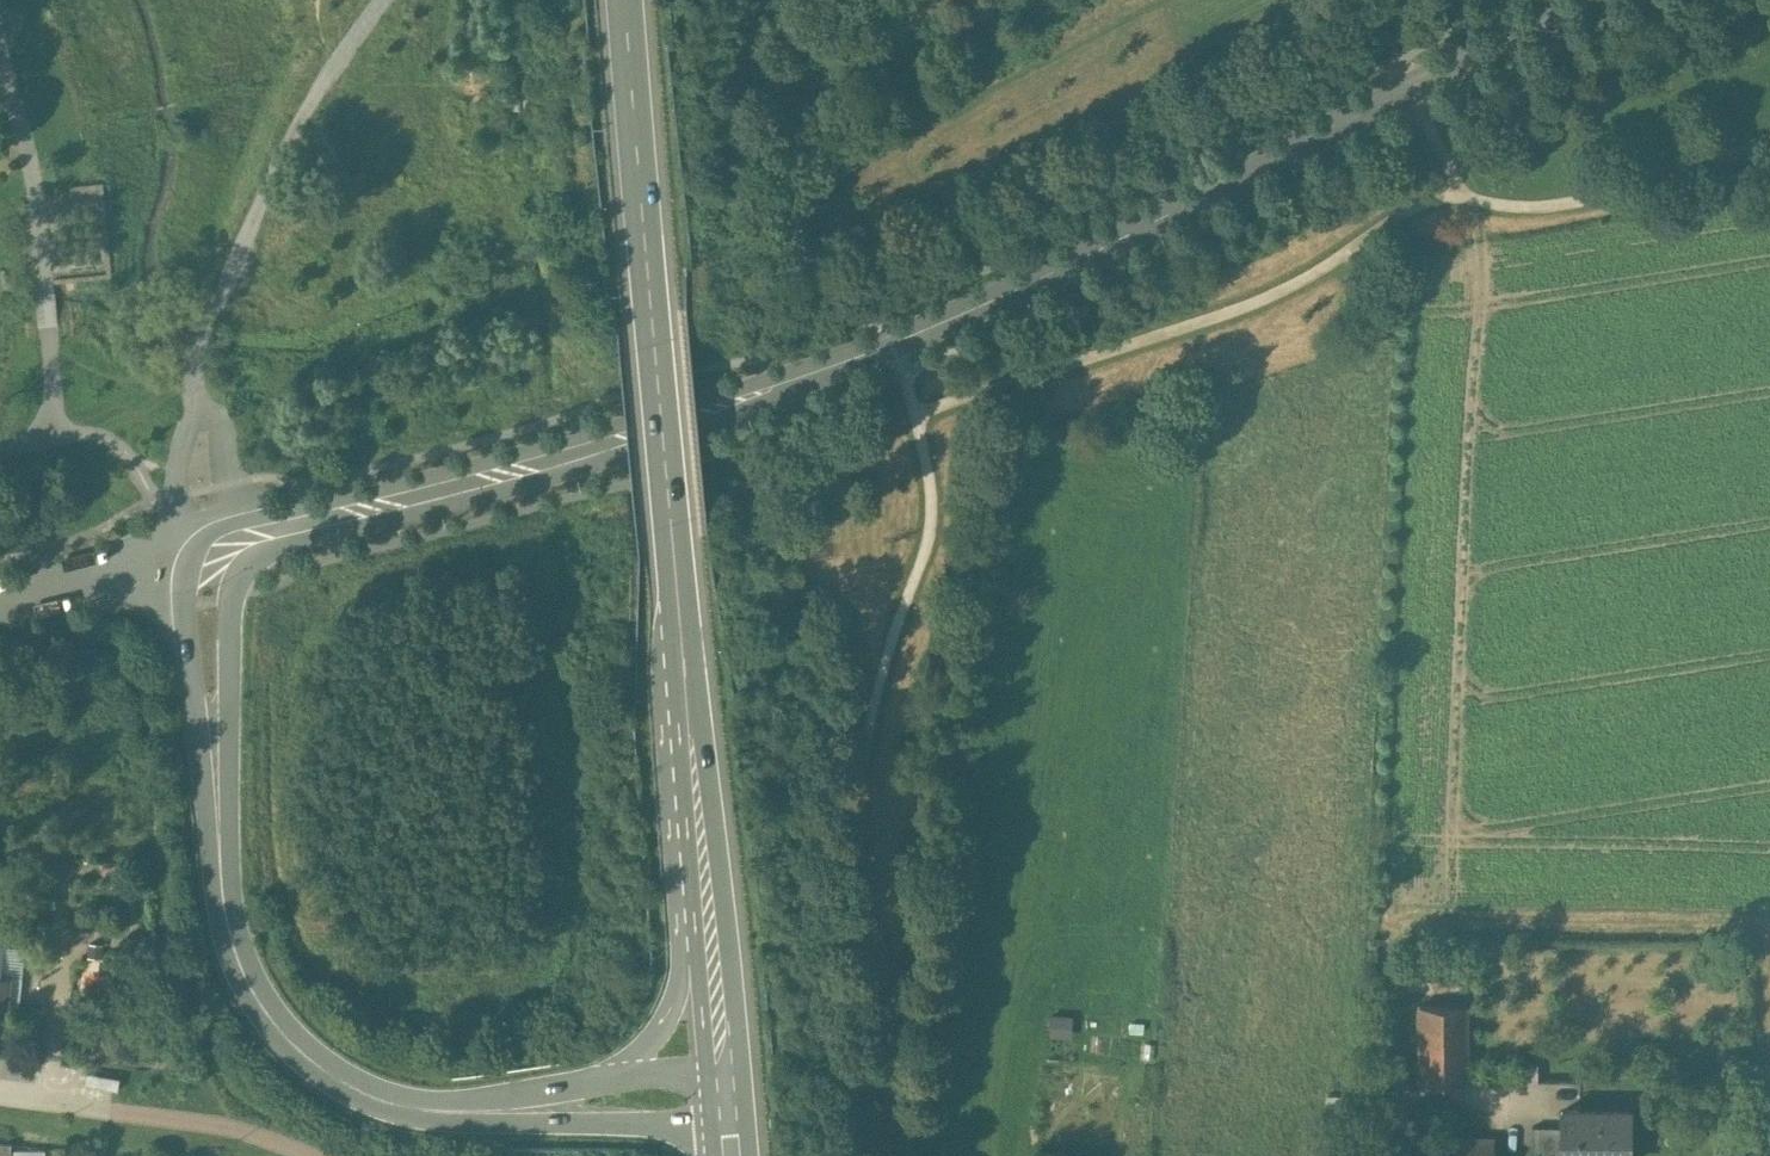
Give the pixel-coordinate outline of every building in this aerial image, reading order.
[(0,945),(0,1006),(7,1006),(10,975),(1,974),(4,945),(0,945)] [(1466,1005),(1417,1006),(1418,1081),(1467,1080),(1466,1005)] [(1630,1108),(1560,1109),(1560,1126),(1560,1155),(1563,1155),(1630,1155),(1630,1108)] [(1400,1122),(1400,1138),(1444,1138),(1444,1122),(1400,1122)] [(1560,1126),(1533,1125),(1532,1155),(1563,1155),(1560,1155),(1560,1126)] [(1400,1138),(1400,1155),(1493,1155),(1493,1139),(1444,1138),(1400,1138)] [(0,1143),(0,1155),(12,1155),(12,1143),(0,1143)]
